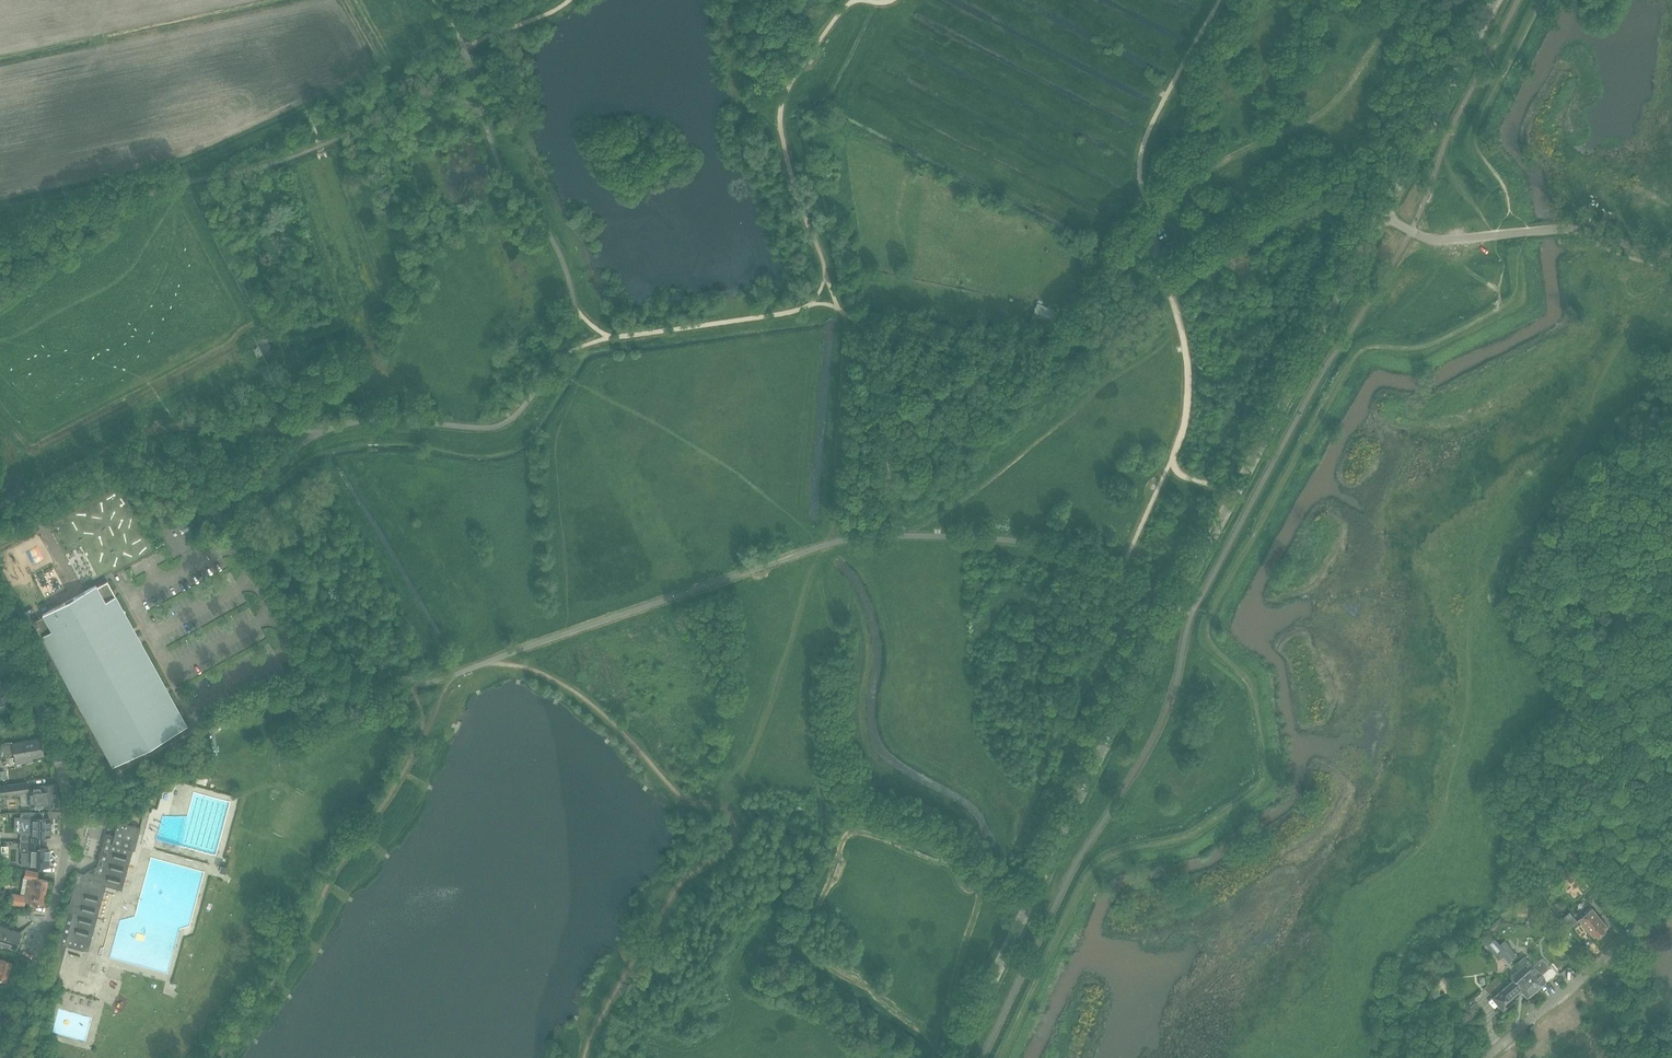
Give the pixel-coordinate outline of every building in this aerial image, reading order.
[(1037,301),(1029,316),(1049,326),(1057,312),(1037,301)] [(42,561),(51,556),(43,542),(34,547),(42,561)] [(48,582),(61,577),(59,569),(45,574),(48,582)] [(53,593),(68,587),(65,579),(50,585),(53,593)] [(86,592),(33,621),(113,766),(187,725),(107,581),(95,587),(92,589),(91,587),(85,590),(86,592)] [(9,701),(0,682),(0,705),(9,701)] [(2,745),(3,755),(14,754),(16,764),(33,761),(32,758),(44,756),(41,738),(2,745)] [(9,770),(10,781),(26,779),(24,768),(9,770)] [(27,783),(5,785),(6,794),(28,791),(27,783)] [(29,787),(31,808),(47,806),(58,805),(56,784),(29,787)] [(21,831),(20,841),(38,842),(38,835),(49,835),(49,818),(43,818),(43,811),(30,812),(21,812),(21,818),(23,818),(23,831),(21,831)] [(56,940),(46,977),(57,979),(57,980),(57,979),(66,946),(73,948),(73,947),(83,909),(88,911),(96,883),(107,886),(118,845),(134,850),(141,827),(118,821),(114,835),(106,833),(96,871),(93,870),(86,874),(86,876),(77,874),(59,941),(56,940)] [(20,841),(20,851),(23,851),(23,865),(32,865),(37,865),(48,866),(49,848),(38,848),(38,842),(20,841)] [(37,878),(38,872),(26,870),(24,877),(28,877),(25,895),(12,893),(10,903),(24,905),(24,902),(33,903),(33,902),(44,904),(48,880),(37,878)] [(132,883),(133,872),(118,870),(116,880),(132,883)] [(121,896),(121,888),(113,888),(112,896),(121,896)] [(114,914),(116,906),(108,905),(107,913),(114,914)] [(1580,918),(1587,927),(1594,936),(1597,934),(1598,935),(1606,929),(1604,927),(1607,925),(1592,908),(1580,918)] [(1546,914),(1554,925),(1560,920),(1551,909),(1546,914)] [(87,911),(81,941),(97,944),(101,925),(94,923),(95,919),(99,920),(101,914),(87,911)] [(1565,923),(1569,928),(1578,921),(1573,916),(1565,923)] [(6,944),(16,947),(21,933),(0,926),(0,942),(6,944)] [(1509,946),(1505,949),(1513,959),(1517,956),(1509,946)] [(1513,959),(1505,949),(1501,953),(1509,963),(1513,959)] [(1520,968),(1536,987),(1545,979),(1541,974),(1549,966),(1542,958),(1533,965),(1529,960),(1520,968)] [(0,959),(0,979),(6,981),(11,963),(0,959)] [(1504,1010),(1519,998),(1515,994),(1521,989),(1527,995),(1536,987),(1520,968),(1510,977),(1513,980),(1506,987),(1497,977),(1484,988),(1504,1010)]
